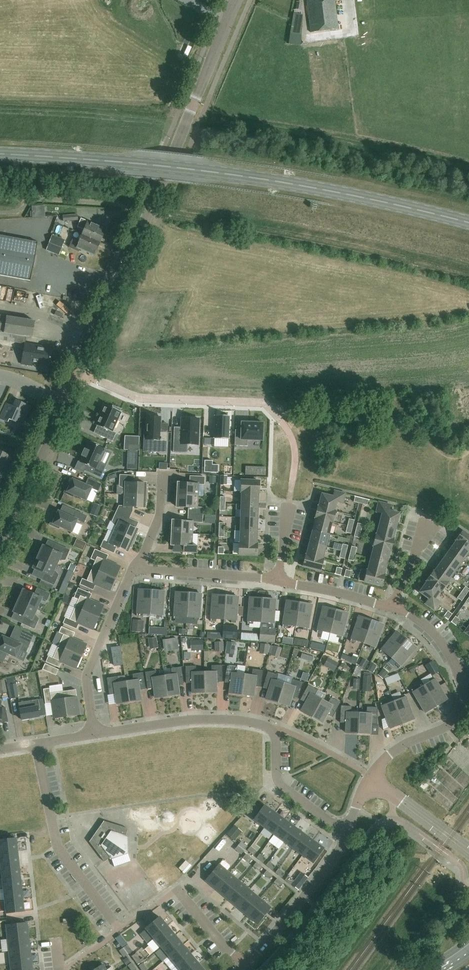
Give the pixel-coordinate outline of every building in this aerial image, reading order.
[(306,1),(310,33),(337,30),(333,0),(316,0),(306,1)] [(295,14),(295,34),(304,34),(304,14),(295,14)] [(82,234),(99,242),(105,229),(81,218),(78,225),(83,227),(83,226),(85,227),(82,234)] [(99,242),(82,234),(79,240),(73,237),(69,247),(78,251),(79,248),(94,255),(99,242)] [(52,235),(46,250),(59,255),(65,240),(52,235)] [(39,243),(0,236),(0,276),(32,282),(39,243)] [(50,298),(43,301),(40,295),(36,297),(40,305),(45,302),(50,315),(56,312),(50,298)] [(59,301),(56,305),(68,312),(70,307),(59,301)] [(25,345),(26,337),(32,338),(34,322),(0,316),(0,340),(25,345)] [(52,350),(25,345),(21,364),(31,366),(31,363),(49,367),(52,350)] [(16,401),(13,408),(6,404),(0,418),(0,419),(7,423),(8,419),(24,426),(22,425),(30,408),(32,409),(16,401)] [(97,435),(111,442),(115,434),(111,432),(121,410),(114,407),(114,409),(103,404),(99,414),(100,415),(95,426),(101,428),(97,435)] [(144,428),(144,437),(146,437),(146,439),(154,440),(154,452),(167,453),(168,433),(160,432),(161,418),(158,417),(158,415),(149,415),(149,417),(147,417),(146,428),(144,428)] [(215,416),(214,439),(228,439),(229,416),(215,416)] [(175,428),(174,452),(188,453),(188,445),(199,445),(200,419),(183,418),(182,428),(175,428)] [(235,430),(234,445),(247,446),(247,440),(262,440),(263,423),(241,423),(241,431),(235,430)] [(317,431),(313,442),(318,444),(322,432),(317,431)] [(99,478),(104,467),(97,464),(103,450),(96,446),(97,445),(90,442),(89,444),(87,443),(84,450),(83,450),(80,456),(81,457),(78,463),(86,466),(83,471),(99,478)] [(0,452),(0,479),(3,473),(4,473),(11,457),(0,452)] [(128,464),(128,469),(136,469),(137,452),(129,452),(129,464),(128,464)] [(361,474),(360,479),(371,483),(372,477),(361,474)] [(125,489),(125,495),(147,496),(147,489),(145,488),(146,483),(133,483),(134,476),(120,475),(119,486),(125,489)] [(176,488),(176,495),(197,496),(198,484),(204,484),(204,477),(190,477),(190,484),(178,483),(178,488),(176,488)] [(101,485),(88,480),(86,486),(73,480),(70,485),(68,485),(65,493),(73,497),(74,495),(86,501),(91,489),(98,492),(101,485)] [(242,492),(259,493),(259,481),(241,480),(241,492),(242,492)] [(318,507),(335,511),(334,511),(337,502),(343,503),(345,494),(334,491),(333,497),(322,494),(322,496),(321,496),(319,501),(320,501),(319,507),(318,507)] [(241,505),(257,505),(258,499),(259,499),(259,493),(242,492),(241,505)] [(146,503),(147,496),(125,495),(124,506),(119,506),(116,512),(129,518),(132,511),(132,507),(145,507),(145,502),(146,503)] [(197,508),(197,496),(176,495),(175,502),(177,502),(177,507),(189,508),(189,515),(202,515),(203,508),(197,508)] [(382,514),(380,522),(396,526),(397,520),(398,521),(399,516),(398,515),(399,514),(389,511),(391,505),(379,502),(376,512),(382,514)] [(241,505),(241,518),(258,518),(258,512),(257,512),(257,505),(241,505)] [(103,506),(94,507),(95,516),(103,516),(103,506)] [(335,511),(318,507),(315,518),(332,522),(335,511)] [(87,518),(74,512),(71,518),(58,512),(56,517),(54,517),(50,525),(58,529),(59,527),(71,533),(77,521),(84,524),(87,518)] [(126,524),(129,518),(116,512),(112,522),(116,527),(114,532),(134,541),(137,535),(135,534),(137,530),(126,524)] [(202,522),(202,515),(189,515),(188,522),(172,521),(172,526),(171,526),(170,533),(192,534),(193,522),(202,522)] [(258,518),(241,518),(241,526),(235,526),(235,530),(256,531),(257,525),(258,525),(258,518)] [(312,530),(328,534),(331,522),(332,522),(315,518),(316,518),(315,524),(314,524),(312,530)] [(396,526),(380,522),(377,534),(394,538),(395,533),(394,533),(396,526)] [(363,525),(358,524),(354,537),(359,538),(363,525)] [(256,531),(235,530),(235,531),(240,531),(240,543),(239,543),(239,544),(257,544),(257,538),(256,538),(256,531)] [(310,543),(325,547),(328,534),(312,530),(310,537),(311,537),(310,543)] [(468,551),(468,536),(463,531),(455,541),(468,551)] [(134,541),(114,532),(109,543),(104,541),(101,547),(113,553),(116,546),(127,551),(129,547),(131,548),(134,541)] [(192,534),(170,533),(170,540),(171,540),(171,545),(184,545),(183,552),(197,553),(197,546),(191,546),(192,534)] [(394,538),(377,534),(377,535),(376,535),(375,540),(370,539),(369,545),(373,546),(390,550),(393,539),(392,539),(393,538),(394,538)] [(78,540),(76,548),(90,552),(92,544),(78,540)] [(462,561),(468,551),(455,541),(452,546),(453,546),(449,552),(462,561)] [(322,559),(325,547),(310,543),(308,549),(307,549),(306,555),(323,560),(323,559),(322,559)] [(256,556),(257,544),(239,544),(239,555),(256,556)] [(36,557),(56,566),(58,561),(65,561),(69,551),(57,546),(54,552),(43,547),(41,551),(39,551),(36,557)] [(390,550),(373,546),(374,546),(371,558),(387,562),(388,556),(389,556),(390,550)] [(95,561),(92,569),(115,579),(120,567),(106,561),(108,555),(95,549),(91,559),(95,561)] [(441,561),(455,571),(462,561),(449,552),(445,557),(445,556),(441,561)] [(323,560),(306,555),(303,566),(320,571),(323,560)] [(54,571),(56,566),(36,557),(33,563),(35,564),(33,569),(44,574),(41,580),(54,586),(58,576),(54,571)] [(387,562),(371,558),(368,570),(384,574),(386,569),(385,569),(387,562)] [(447,581),(455,571),(441,561),(437,567),(438,567),(434,572),(447,581)] [(115,579),(92,569),(87,581),(82,579),(79,585),(93,590),(96,585),(110,591),(115,579)] [(358,580),(381,586),(384,574),(368,570),(368,571),(361,569),(358,580)] [(427,582),(440,591),(441,592),(448,582),(447,581),(434,572),(433,572),(427,581),(427,582)] [(440,591),(427,582),(424,587),(423,586),(420,590),(421,591),(420,592),(429,599),(425,604),(434,610),(440,602),(435,598),(440,591)] [(74,598),(78,600),(75,608),(98,618),(103,606),(89,600),(91,594),(78,588),(74,598)] [(19,594),(16,601),(36,610),(41,599),(46,601),(49,595),(37,589),(34,595),(23,590),(21,595),(19,594)] [(142,614),(150,614),(151,590),(139,590),(137,616),(142,616),(142,614)] [(164,591),(151,590),(150,614),(157,615),(157,617),(162,618),(164,591)] [(187,617),(188,593),(175,592),(174,619),(179,619),(179,616),(187,617)] [(461,592),(457,598),(462,601),(466,596),(461,592)] [(188,593),(187,617),(194,617),(194,620),(199,620),(199,621),(201,594),(188,593)] [(224,619),(225,596),(212,595),(211,621),(216,622),(216,619),(224,619)] [(238,597),(225,596),(224,619),(231,620),(231,623),(236,623),(238,597)] [(253,622),(261,622),(262,599),(249,598),(248,624),(253,624),(253,622)] [(262,599),(261,622),(268,623),(268,625),(273,626),(275,599),(262,599)] [(34,615),(36,610),(16,601),(13,607),(15,608),(13,612),(24,617),(21,624),(34,629),(38,620),(34,615)] [(288,625),(296,626),(299,603),(286,601),(282,627),(283,627),(288,628),(288,625)] [(312,605),(299,603),(296,626),(303,627),(303,630),(307,631),(308,631),(312,605)] [(323,631),(330,633),(336,610),(323,607),(317,633),(322,634),(323,631)] [(93,630),(98,618),(75,608),(70,620),(65,618),(63,624),(76,629),(79,624),(93,630)] [(348,613),(336,610),(330,633),(337,635),(337,638),(341,639),(342,639),(348,613)] [(452,614),(448,611),(444,617),(448,620),(452,614)] [(363,643),(371,621),(359,616),(350,641),(351,642),(351,641),(355,643),(356,640),(363,643)] [(460,620),(456,617),(451,622),(455,625),(460,620)] [(145,633),(146,621),(135,620),(134,633),(145,633)] [(371,621),(363,643),(371,645),(370,648),(374,650),(375,650),(383,625),(371,621)] [(81,657),(86,645),(72,638),(75,633),(61,627),(59,633),(63,635),(58,646),(81,657)] [(276,629),(260,628),(259,642),(275,643),(276,629)] [(235,631),(236,639),(243,639),(243,630),(235,631)] [(391,658),(406,640),(396,631),(379,652),(380,652),(384,655),(385,653),(391,658)] [(304,635),(302,646),(311,647),(313,637),(304,635)] [(2,654),(3,652),(24,662),(28,653),(26,652),(30,642),(17,636),(14,643),(2,637),(0,640),(0,653),(2,654)] [(184,663),(184,636),(158,636),(158,638),(152,638),(152,650),(165,650),(165,663),(184,663)] [(283,637),(282,643),(292,645),(293,639),(283,637)] [(194,640),(193,650),(204,650),(204,640),(194,640)] [(416,648),(406,640),(391,658),(397,663),(395,665),(399,668),(416,648)] [(217,651),(226,651),(226,643),(217,642),(217,651)] [(262,655),(282,657),(283,647),(263,645),(262,655)] [(76,668),(81,657),(58,646),(53,658),(48,656),(46,662),(59,668),(62,662),(76,668)] [(11,660),(3,656),(0,663),(0,665),(7,668),(11,660)] [(326,666),(336,672),(341,663),(331,657),(326,666)] [(45,664),(42,670),(56,676),(58,670),(45,664)] [(204,672),(204,692),(217,692),(217,682),(223,682),(222,665),(211,665),(212,672),(204,672)] [(421,674),(430,672),(428,665),(419,667),(421,674)] [(192,693),(204,692),(204,672),(196,673),(196,666),(185,666),(186,683),(192,683),(192,693)] [(229,693),(241,695),(244,675),(237,674),(237,667),(227,666),(225,682),(230,683),(229,693)] [(355,675),(363,677),(365,668),(358,666),(355,675)] [(164,676),(167,696),(179,694),(178,684),(184,684),(181,667),(171,668),(172,675),(164,676)] [(252,676),(244,675),(241,695),(254,696),(255,686),(261,687),(263,671),(253,669),(252,676)] [(155,698),(167,696),(164,676),(157,677),(156,671),(145,672),(148,689),(154,688),(155,698)] [(277,703),(283,683),(276,681),(278,675),(268,672),(263,688),(269,690),(266,699),(277,703)] [(126,682),(129,702),(141,700),(140,690),(146,689),(143,673),(132,674),(133,681),(126,682)] [(129,702),(126,682),(118,683),(117,676),(107,678),(109,695),(115,694),(117,704),(129,702)] [(5,679),(8,692),(10,692),(11,699),(19,697),(15,677),(5,679)] [(430,682),(424,686),(436,706),(447,699),(434,677),(433,677),(429,680),(430,682)] [(283,683),(277,703),(289,706),(292,697),(298,699),(303,682),(293,679),(291,686),(283,683)] [(301,711),(312,717),(321,700),(314,696),(318,690),(308,685),(300,700),(305,703),(301,711)] [(436,706),(424,686),(417,690),(416,687),(412,690),(412,689),(411,690),(425,713),(436,706)] [(63,692),(50,693),(50,688),(43,689),(45,704),(51,703),(54,718),(66,716),(63,692)] [(66,716),(79,714),(76,690),(63,692),(66,716)] [(401,699),(394,702),(402,724),(414,719),(405,694),(404,694),(404,695),(400,696),(401,699)] [(321,700),(312,717),(323,723),(327,714),(332,717),(340,702),(331,697),(328,703),(321,700)] [(21,720),(39,716),(38,710),(40,709),(38,700),(32,701),(18,703),(19,710),(21,720)] [(0,701),(0,719),(1,723),(8,722),(6,708),(1,707),(1,701),(0,701)] [(390,728),(402,724),(394,702),(387,704),(386,702),(381,703),(380,703),(390,728)] [(267,715),(278,715),(278,704),(267,704),(267,715)] [(346,733),(358,733),(359,713),(351,713),(352,706),(341,706),(340,723),(346,723),(346,733)] [(366,714),(359,713),(358,733),(370,734),(371,724),(377,724),(377,707),(367,707),(366,714)] [(112,751),(103,753),(106,765),(114,763),(112,751)] [(264,805),(254,820),(264,827),(274,813),(264,805)] [(284,820),(274,813),(264,827),(273,834),(284,820)] [(238,833),(251,819),(248,817),(235,830),(238,833)] [(284,820),(273,834),(283,841),(294,827),(284,820)] [(128,829),(104,821),(89,842),(104,862),(111,857),(111,859),(128,854),(128,836),(125,836),(128,829)] [(303,834),(294,827),(283,841),(293,848),(303,834)] [(264,829),(255,841),(262,846),(271,835),(264,829)] [(313,841),(303,834),(293,848),(303,855),(313,841)] [(0,840),(0,853),(17,851),(16,839),(0,840)] [(225,841),(219,851),(223,854),(230,844),(225,841)] [(241,841),(238,845),(244,850),(248,846),(241,841)] [(323,848),(313,841),(303,855),(313,863),(323,848)] [(238,845),(235,849),(241,854),(244,850),(238,845)] [(250,846),(247,850),(252,854),(254,855),(257,851),(250,846)] [(1,865),(18,863),(17,851),(0,853),(0,860),(1,865)] [(246,854),(243,858),(249,863),(252,859),(246,854)] [(260,854),(257,858),(263,863),(266,859),(260,854)] [(189,864),(186,861),(179,869),(183,872),(189,864)] [(269,861),(266,865),(272,870),(275,866),(269,861)] [(256,862),(253,866),(259,871),(263,867),(256,862)] [(1,865),(2,877),(20,875),(18,863),(1,865)] [(219,864),(205,880),(216,889),(230,873),(219,864)] [(278,869),(275,873),(282,878),(285,874),(278,869)] [(267,870),(264,874),(270,879),(273,875),(267,870)] [(240,882),(230,873),(216,889),(226,898),(240,882)] [(302,873),(292,885),(297,890),(307,877),(302,873)] [(2,877),(3,889),(21,887),(20,875),(2,877)] [(288,876),(285,880),(291,885),(294,881),(288,876)] [(277,879),(274,882),(280,887),(283,884),(277,879)] [(250,890),(240,882),(226,898),(236,906),(250,890)] [(3,889),(4,901),(22,899),(21,887),(3,889)] [(260,899),(250,890),(236,906),(246,915),(260,899)] [(22,899),(4,901),(6,913),(24,911),(22,899)] [(271,908),(260,899),(246,915),(257,924),(271,908)] [(281,907),(273,915),(276,919),(284,910),(281,907)] [(145,928),(154,938),(167,926),(159,917),(145,928)] [(27,923),(6,925),(7,939),(29,936),(27,923)] [(154,938),(161,947),(175,936),(167,926),(154,938)] [(132,943),(139,936),(135,933),(128,939),(132,943)] [(29,936),(7,939),(9,952),(30,950),(29,936)] [(161,947),(169,956),(183,945),(175,936),(161,947)] [(127,945),(123,948),(128,954),(129,953),(132,951),(127,945)] [(169,956),(177,966),(190,954),(183,945),(169,956)] [(128,954),(123,948),(119,951),(124,957),(128,954)] [(30,950),(9,952),(10,965),(31,963),(30,950)] [(140,960),(136,954),(132,956),(136,963),(140,960)] [(180,969),(190,969),(198,963),(190,954),(177,966),(180,969)]
